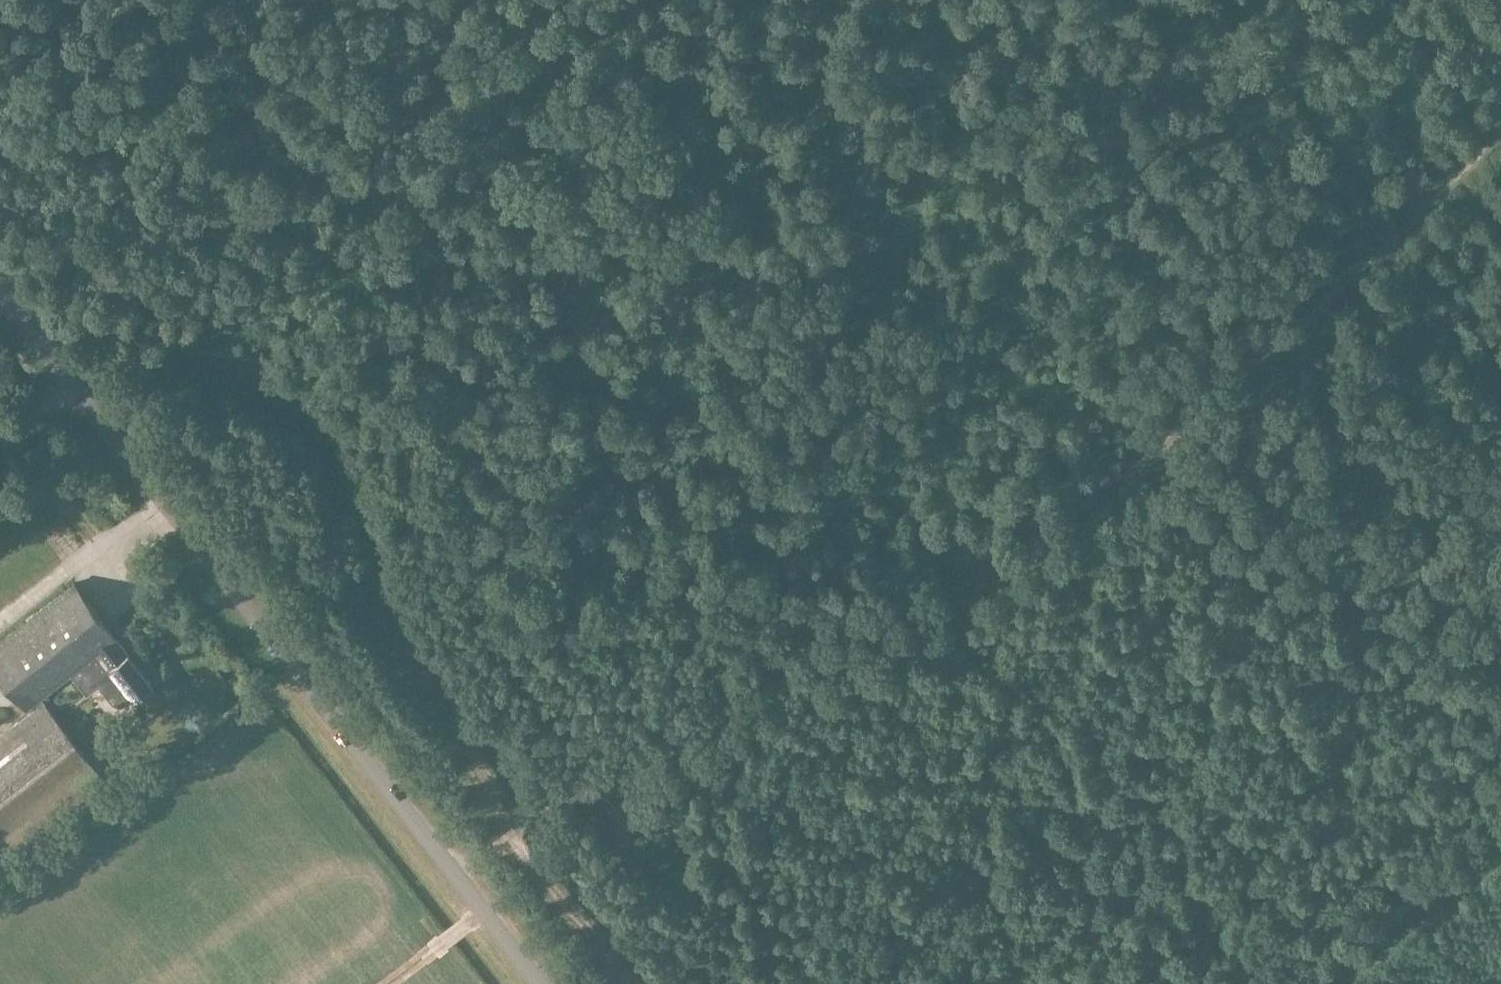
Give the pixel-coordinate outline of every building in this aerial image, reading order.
[(135,701),(154,686),(128,654),(125,656),(113,641),(116,638),(73,583),(0,640),(0,673),(27,708),(35,701),(49,690),(71,673),(87,693),(99,684),(113,701),(117,703),(121,704),(125,703),(133,697),(135,701)] [(35,701),(38,706),(0,736),(0,865),(107,782),(58,718),(66,712),(49,690),(35,701)]
